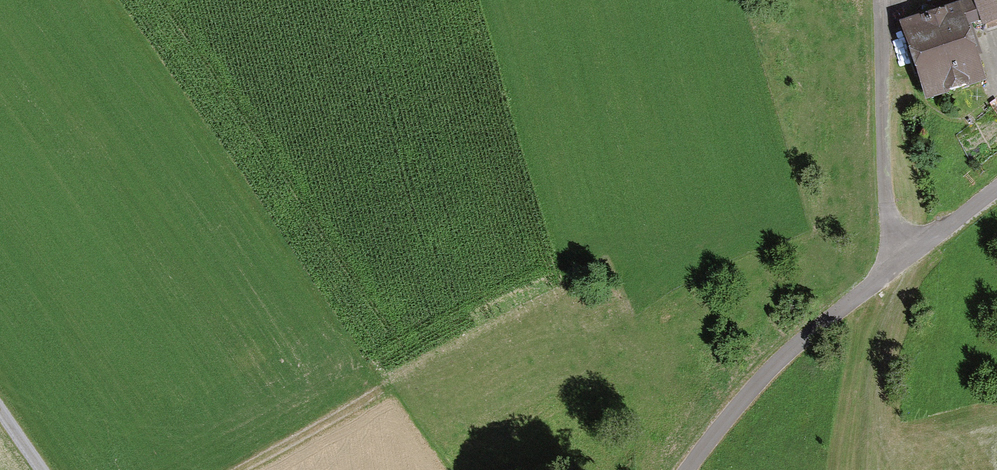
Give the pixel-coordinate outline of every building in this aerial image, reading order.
[(971,3),(902,24),(923,95),(981,78),(965,24),(996,15),(996,0),(970,0),(971,3)]
